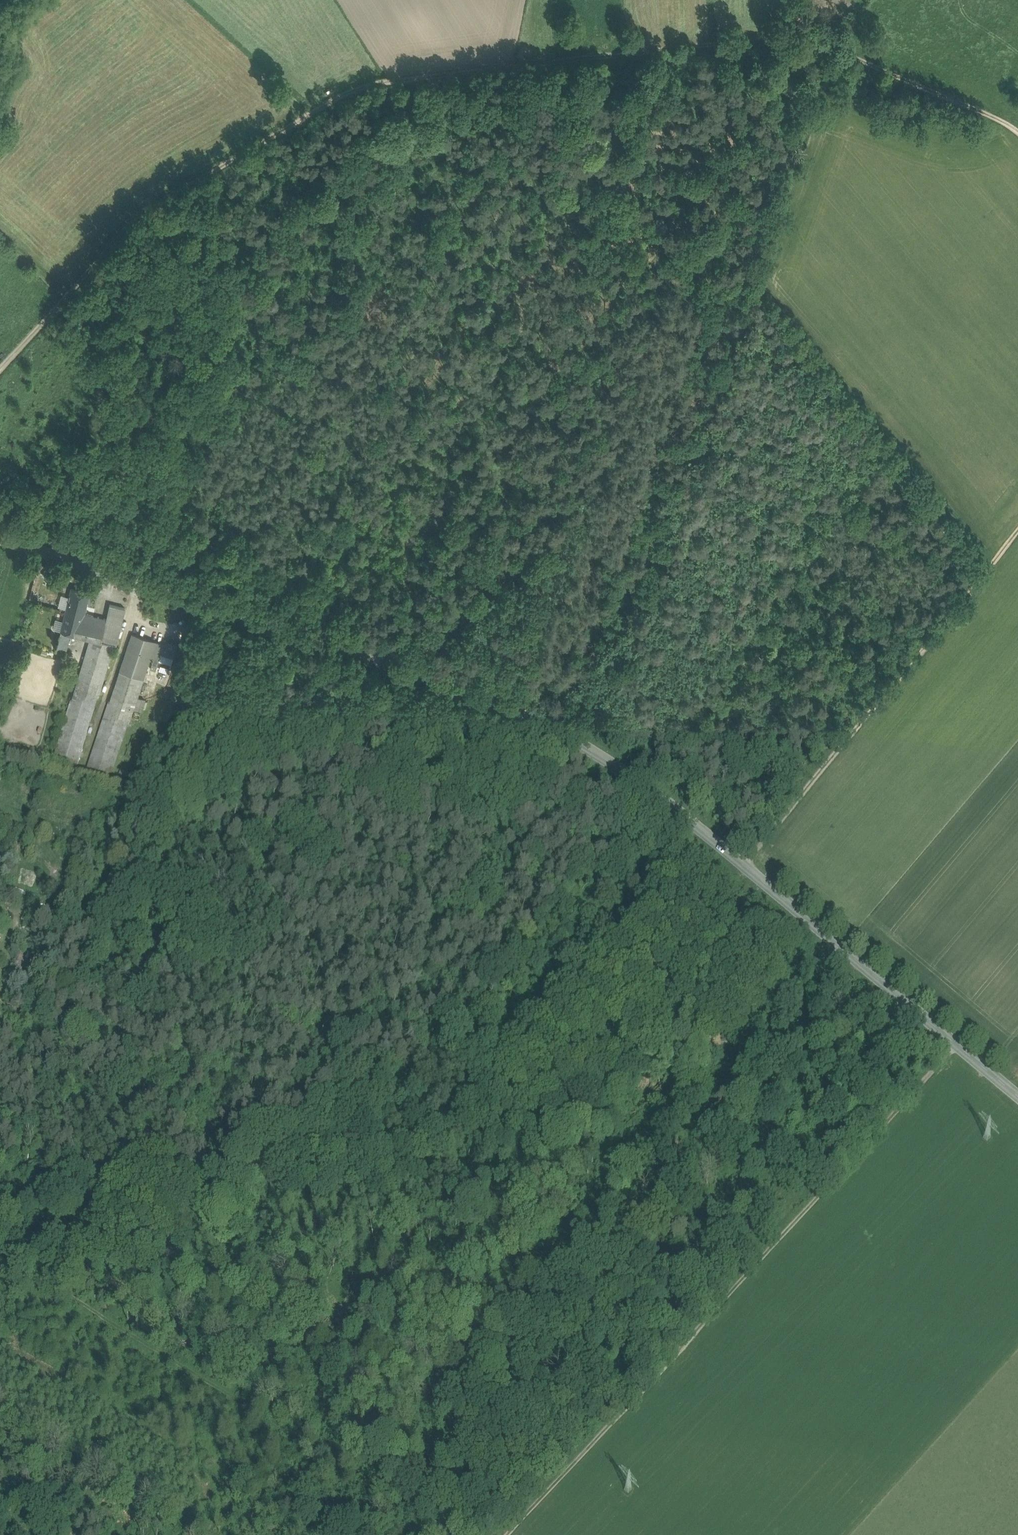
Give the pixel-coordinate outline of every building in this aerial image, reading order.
[(89,584),(87,591),(90,592),(101,596),(103,588),(89,584)] [(87,591),(71,588),(70,594),(66,610),(64,619),(61,631),(70,633),(80,636),(85,613),(90,592),(87,591)] [(66,610),(70,594),(62,592),(58,608),(66,610)] [(107,618),(102,617),(97,640),(114,644),(116,645),(125,608),(110,604),(107,618)] [(102,617),(85,613),(80,636),(90,638),(97,640),(102,617)] [(61,631),(64,619),(55,617),(53,629),(61,631)] [(197,626),(189,623),(183,644),(191,647),(197,626)] [(70,633),(61,631),(57,647),(66,649),(70,633)] [(164,644),(133,634),(127,652),(150,659),(152,660),(158,662),(164,644)] [(97,640),(90,638),(53,760),(77,767),(114,644),(97,640)] [(179,645),(168,641),(160,663),(172,667),(179,645)] [(150,659),(127,652),(88,770),(111,776),(133,709),(137,697),(150,659)] [(158,662),(152,660),(150,668),(156,670),(158,662)] [(144,700),(137,697),(133,709),(140,711),(144,700)] [(17,957),(11,955),(5,979),(11,980),(17,957)]
